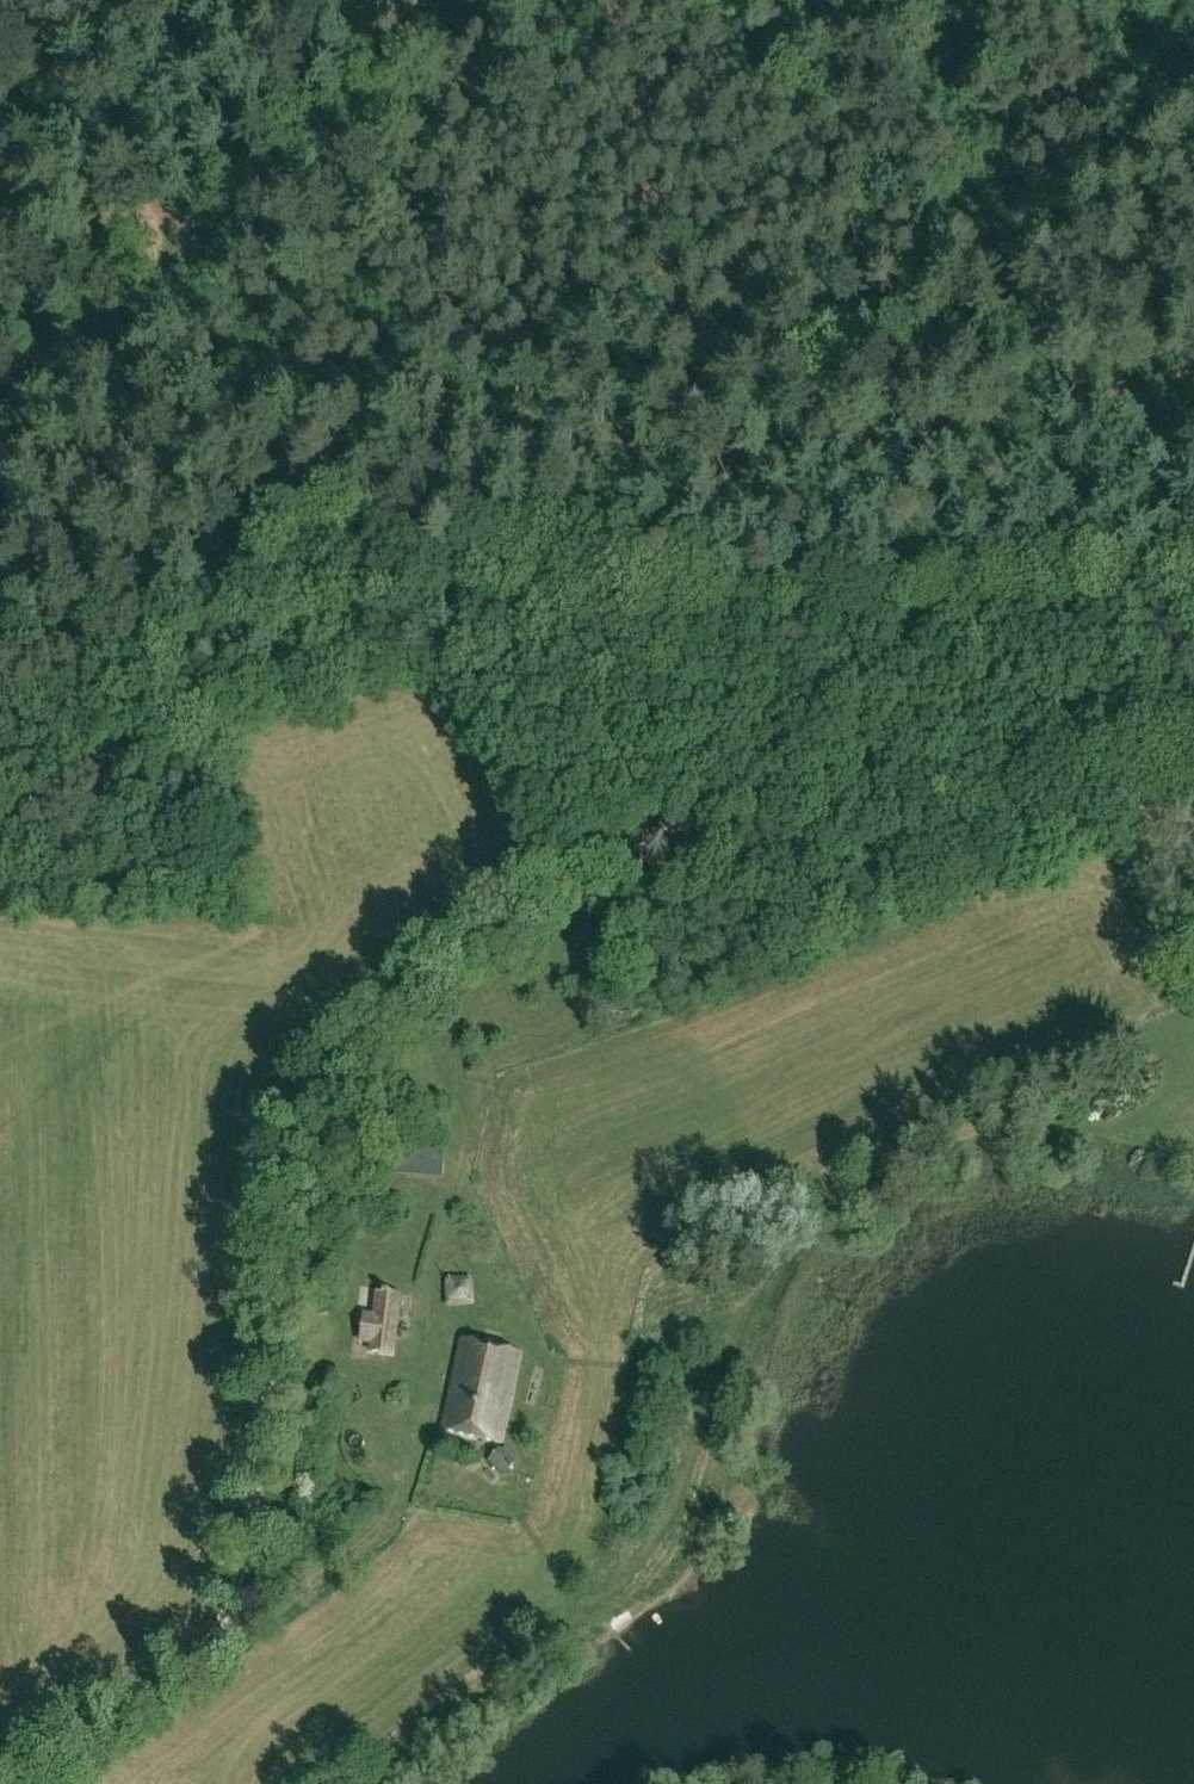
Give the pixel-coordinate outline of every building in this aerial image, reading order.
[(442,1175),(443,1150),(396,1146),(394,1171),(442,1175)] [(460,1280),(443,1281),(444,1304),(462,1303),(460,1280)] [(391,1354),(399,1295),(377,1292),(373,1325),(362,1324),(361,1339),(371,1341),(370,1351),(391,1354)] [(461,1338),(440,1429),(498,1442),(519,1352),(461,1338)] [(515,1463),(500,1448),(489,1460),(505,1475),(515,1463)]
